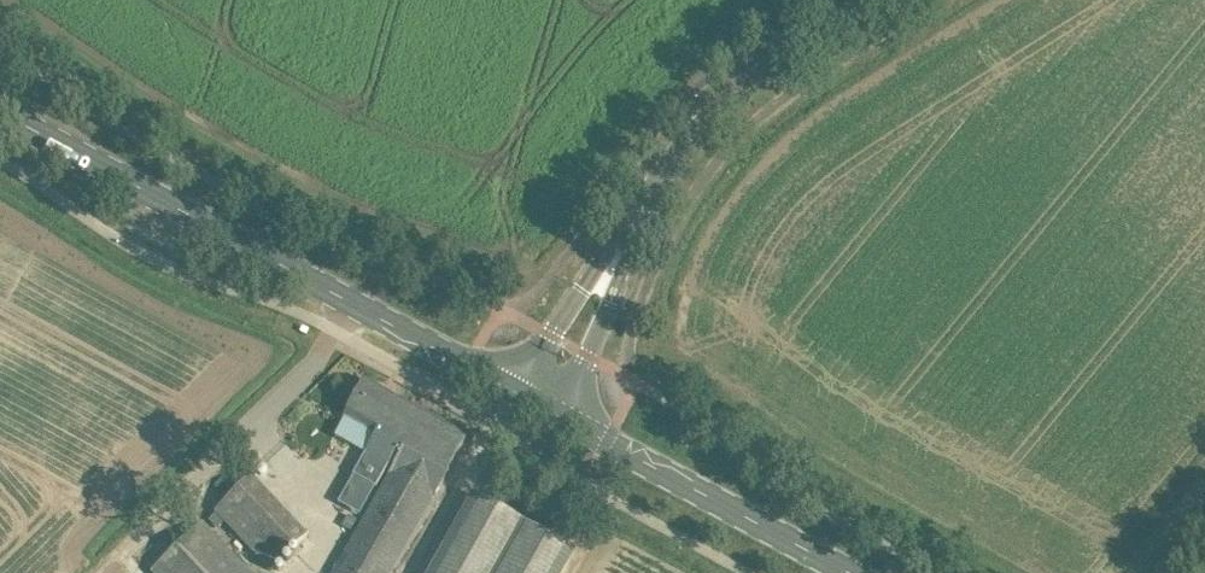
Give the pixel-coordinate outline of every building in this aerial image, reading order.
[(333,572),(392,572),(456,460),(468,439),(366,382),(346,417),(377,435),(365,456),(354,475),(376,487),(387,469),(399,448),(403,450),(333,572)] [(308,536),(251,477),(216,511),(272,570),(308,536)] [(474,495),(431,572),(564,572),(576,552),(474,495)] [(202,524),(153,571),(154,572),(249,572),(202,524)]
